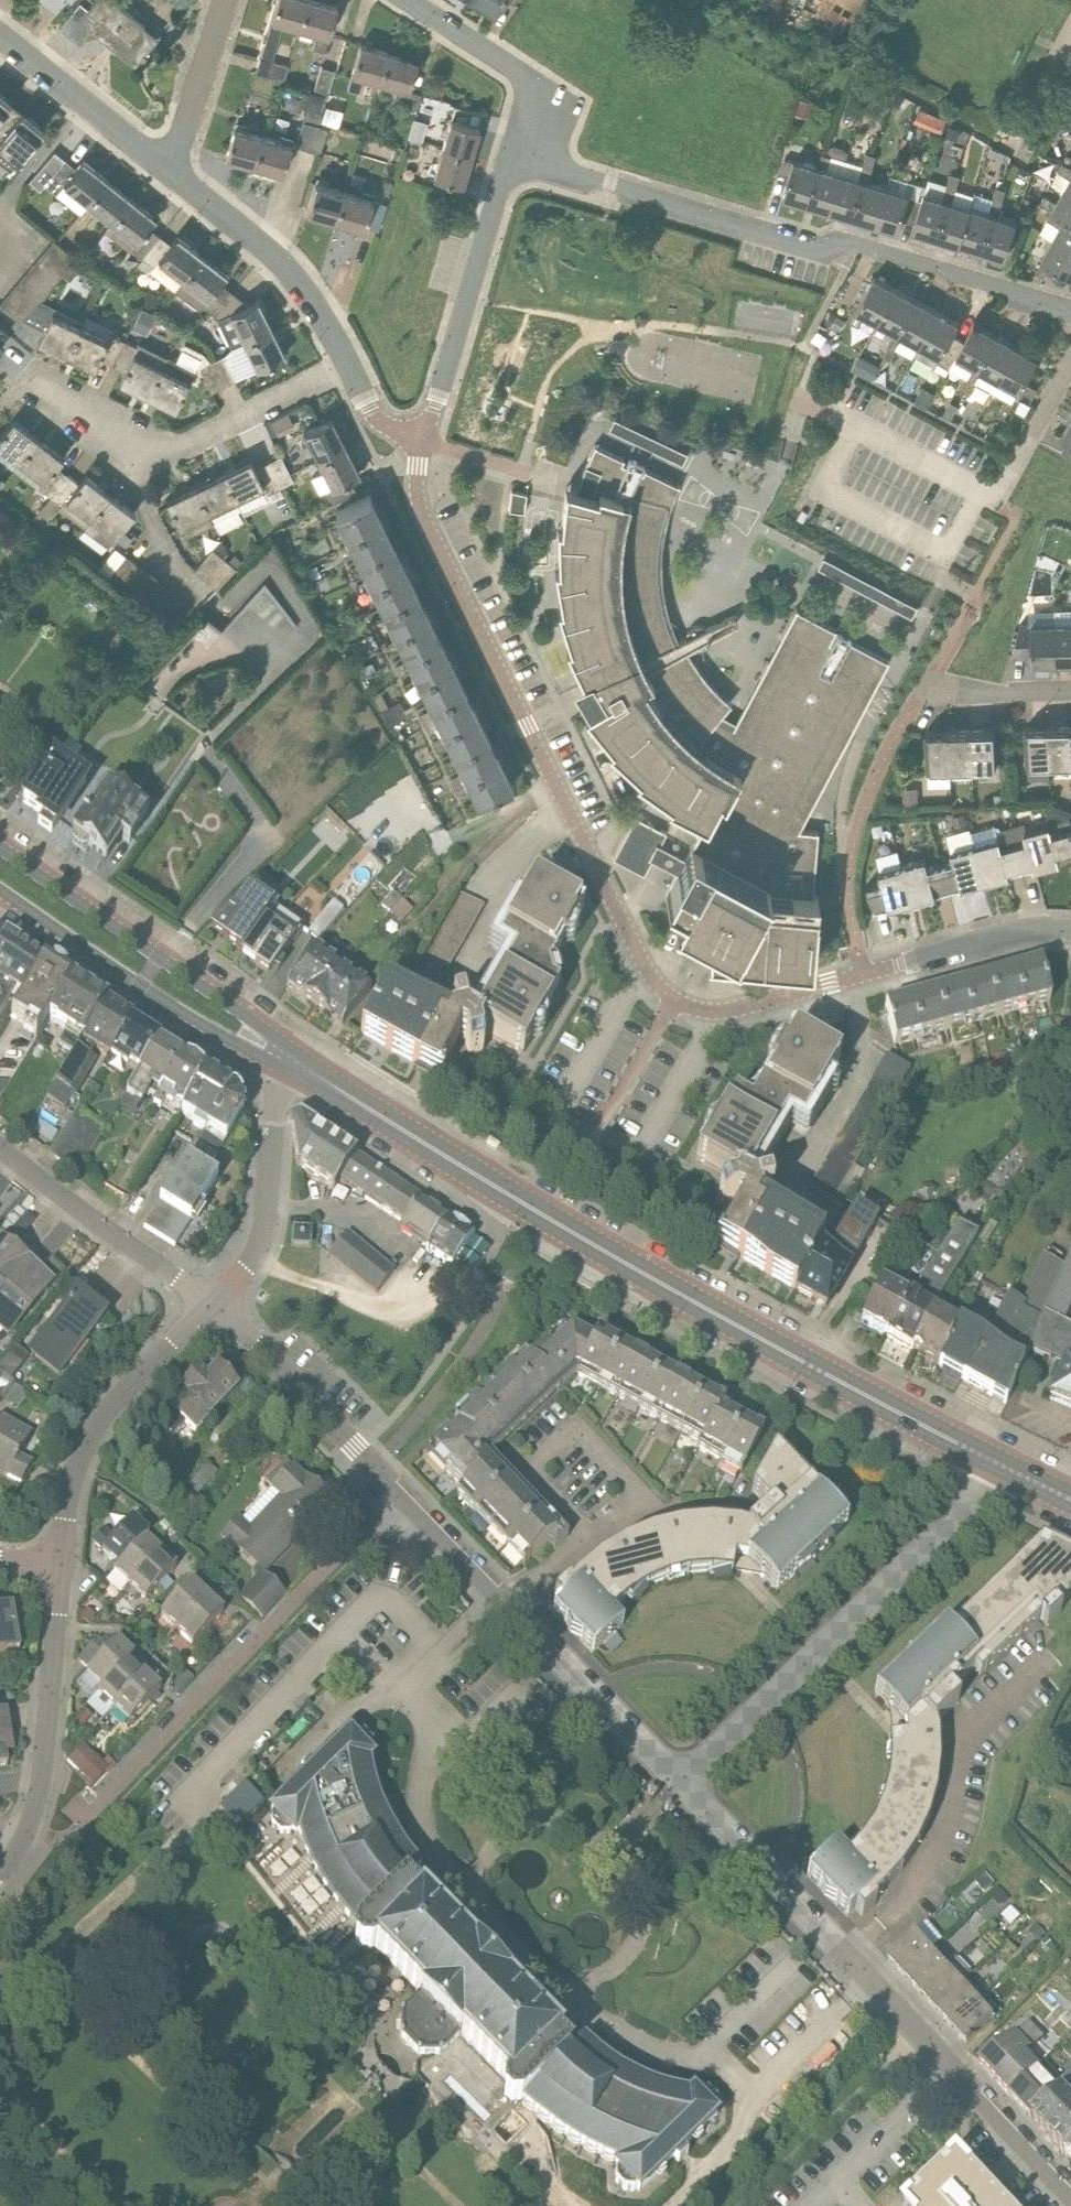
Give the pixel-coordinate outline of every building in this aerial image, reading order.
[(55,8),(62,0),(45,0),(55,8)] [(134,65),(141,57),(143,58),(146,54),(144,53),(157,37),(143,25),(145,23),(116,0),(93,0),(88,7),(80,1),(59,27),(80,43),(91,30),(134,65)] [(300,27),(308,0),(277,0),(255,72),(283,81),(288,65),(272,59),(283,21),(300,27)] [(300,27),(317,32),(312,48),(324,51),(337,7),(312,0),(308,0),(300,27)] [(494,13),(502,0),(475,0),(494,13)] [(389,52),(360,44),(348,88),(359,91),(364,75),(381,80),(389,52)] [(394,102),(404,105),(401,116),(412,120),(420,93),(409,90),(417,61),(389,52),(381,80),(398,85),(394,102)] [(327,94),(334,70),(321,66),(314,90),(327,94)] [(877,80),(862,72),(857,81),(865,85),(863,89),(870,92),(877,80)] [(889,100),(894,90),(881,83),(875,92),(889,100)] [(888,103),(896,107),(903,96),(895,91),(888,103)] [(0,93),(0,115),(10,102),(12,99),(11,98),(9,100),(0,93)] [(810,118),(814,102),(800,98),(796,114),(810,118)] [(29,116),(10,102),(0,115),(0,161),(10,170),(45,126),(44,125),(42,127),(29,116)] [(444,141),(472,149),(479,126),(477,126),(482,113),(454,105),(444,141)] [(1061,119),(1070,125),(1070,109),(1067,107),(1061,119)] [(315,124),(318,125),(322,113),(307,108),(303,120),(295,146),(307,150),(315,124)] [(919,108),(913,122),(930,129),(940,133),(946,120),(935,115),(919,108)] [(319,154),(327,128),(318,125),(315,124),(307,150),(319,154)] [(956,140),(959,129),(948,126),(944,136),(956,140)] [(225,155),(254,164),(262,136),(234,127),(225,155)] [(262,136),(254,164),(283,173),(291,144),(262,136)] [(444,141),(434,175),(462,184),(472,149),(444,141)] [(1001,161),(1005,158),(1006,155),(990,148),(987,155),(1001,161)] [(63,182),(88,202),(106,178),(83,159),(76,168),(53,150),(33,175),(55,192),(63,182)] [(830,209),(853,216),(872,154),(866,152),(862,164),(845,159),(830,209)] [(821,153),(817,166),(818,167),(807,202),(830,209),(845,159),(831,155),(821,153)] [(853,216),(876,223),(887,187),(886,186),(868,181),(876,155),(872,154),(853,216)] [(784,195),(807,202),(818,167),(817,166),(793,160),(793,161),(785,159),(781,171),(790,174),(784,195)] [(1062,162),(1058,170),(1069,175),(1062,190),(1070,194),(1070,166),(1062,162)] [(913,229),(937,236),(955,174),(950,173),(943,198),(924,192),(926,185),(920,184),(909,221),(915,222),(913,229)] [(937,236),(960,243),(971,206),(952,201),(960,175),(955,174),(937,236)] [(903,219),(909,221),(920,184),(889,175),(886,186),(887,187),(876,223),(899,230),(903,219)] [(88,202),(111,220),(130,197),(106,178),(88,202)] [(307,210),(335,219),(344,189),(316,181),(307,210)] [(384,181),(382,191),(388,193),(391,183),(384,181)] [(960,243),(983,250),(1002,188),(996,186),(992,199),(975,194),(971,206),(960,243)] [(1006,189),(1002,188),(983,250),(1006,257),(1017,220),(998,215),(1006,189)] [(387,202),(344,189),(335,219),(364,228),(364,226),(378,230),(387,202)] [(1070,220),(1070,195),(1063,190),(1057,201),(1045,195),(1040,204),(1070,220)] [(131,247),(141,256),(159,234),(149,226),(156,217),(130,197),(111,220),(136,241),(131,247)] [(1051,211),(1047,219),(1059,225),(1051,239),(1070,249),(1070,221),(1051,211)] [(152,264),(149,269),(172,289),(173,288),(182,277),(201,253),(177,235),(170,243),(159,234),(141,256),(152,264)] [(35,261),(56,280),(61,274),(69,265),(75,257),(54,239),(35,261)] [(1051,239),(1041,258),(1043,259),(1036,272),(1044,276),(1050,265),(1070,276),(1070,249),(1051,239)] [(202,304),(210,311),(233,292),(221,281),(227,273),(201,253),(182,277),(173,288),(198,308),(202,304)] [(35,261),(26,272),(47,290),(56,280),(35,261)] [(61,274),(68,280),(76,271),(69,265),(61,274)] [(26,272),(17,283),(38,301),(40,298),(47,290),(26,272)] [(896,288),(874,276),(850,321),(857,325),(864,313),(878,321),(896,288)] [(8,294),(29,312),(30,310),(38,301),(17,283),(8,294)] [(880,345),(884,347),(880,354),(886,357),(917,299),(896,288),(878,321),(871,335),(880,340),(880,345)] [(160,298),(147,290),(140,300),(153,309),(160,298)] [(236,344),(244,341),(243,340),(271,327),(257,299),(248,304),(233,292),(210,311),(218,317),(222,315),(236,344)] [(8,294),(0,303),(0,306),(20,322),(29,312),(8,294)] [(917,299),(886,357),(889,359),(903,335),(920,344),(938,311),(917,299)] [(33,351),(38,339),(64,353),(79,325),(52,311),(49,319),(30,310),(29,312),(20,322),(0,306),(0,324),(8,331),(33,351)] [(140,307),(130,329),(144,336),(154,314),(140,307)] [(920,344),(915,354),(936,366),(939,361),(944,364),(958,337),(953,334),(959,322),(938,311),(920,344)] [(840,331),(845,319),(831,312),(824,323),(840,331)] [(960,389),(965,392),(995,334),(974,322),(965,340),(958,337),(944,364),(950,368),(957,355),(973,365),(960,389)] [(107,339),(79,325),(64,353),(94,368),(99,358),(110,364),(123,339),(111,333),(107,339)] [(285,355),(271,327),(243,340),(244,341),(257,369),(285,355)] [(1016,345),(995,334),(965,392),(969,394),(982,369),(998,378),(1016,345)] [(608,348),(610,353),(615,356),(621,356),(625,352),(626,346),(628,345),(623,337),(621,339),(614,339),(610,342),(608,348)] [(119,380),(146,394),(165,357),(137,343),(136,345),(123,339),(110,364),(124,371),(119,380)] [(165,357),(146,394),(175,408),(195,369),(199,366),(212,390),(223,385),(212,360),(210,361),(204,354),(184,344),(176,360),(166,355),(165,357)] [(1016,346),(999,379),(1020,391),(1021,390),(1033,396),(1038,388),(1026,381),(1038,358),(1016,346)] [(225,354),(212,360),(223,385),(237,378),(225,354)] [(873,378),(874,377),(880,365),(859,354),(853,367),(873,378)] [(935,392),(922,385),(914,400),(927,407),(935,392)] [(1032,406),(1020,400),(1015,409),(1027,416),(1032,406)] [(950,420),(957,406),(948,401),(941,415),(950,420)] [(294,411),(273,420),(280,437),(301,428),(294,411)] [(318,459),(345,445),(331,417),(304,431),(318,459)] [(37,437),(13,419),(0,435),(0,448),(18,462),(37,437)] [(686,453),(613,419),(608,430),(681,464),(686,453)] [(1070,457),(1070,422),(1062,438),(1068,441),(1062,452),(1070,457)] [(39,487),(50,496),(67,473),(56,465),(63,457),(37,437),(18,462),(43,481),(39,487)] [(635,776),(669,800),(667,803),(703,822),(799,829),(819,791),(888,660),(849,638),(796,607),(735,721),(721,713),(729,703),(730,704),(731,702),(727,699),(721,694),(715,688),(710,682),(705,676),(700,670),(695,663),(691,657),(686,650),(688,649),(690,650),(691,652),(693,652),(695,653),(698,653),(700,653),(702,653),(704,652),(706,651),(707,650),(709,648),(710,646),(711,644),(712,642),(712,641),(712,640),(712,638),(737,622),(733,614),(706,627),(704,626),(702,625),(700,625),(698,625),(696,625),(694,625),(692,626),(690,627),(689,628),(687,630),(686,632),(685,634),(684,636),(684,638),(684,640),(684,642),(681,644),(673,629),(670,619),(669,618),(665,604),(664,594),(661,578),(661,564),(661,551),(663,537),(665,524),(668,512),(672,501),(679,484),(594,444),(591,451),(588,459),(585,466),(582,474),(584,475),(594,479),(590,492),(565,485),(560,524),(556,524),(558,564),(554,565),(560,604),(557,605),(568,641),(564,642),(582,679),(572,683),(588,709),(585,710),(584,711),(610,742),(607,745),(637,773),(635,776)] [(318,459),(318,460),(332,487),(323,491),(330,504),(356,491),(349,478),(359,474),(345,445),(318,459)] [(268,461),(281,487),(293,481),(280,455),(268,461)] [(222,471),(236,500),(265,486),(268,493),(281,487),(268,461),(255,468),(250,458),(222,471)] [(236,500),(222,471),(195,485),(208,513),(213,523),(241,509),(236,500)] [(60,508),(83,526),(108,492),(85,474),(78,482),(67,473),(50,496),(33,519),(44,528),(60,508)] [(208,513),(195,485),(166,499),(180,527),(185,537),(213,523),(208,513)] [(526,493),(511,489),(508,509),(522,510),(526,493)] [(108,492),(83,526),(83,527),(107,547),(115,537),(134,512),(108,492)] [(370,496),(369,494),(334,511),(343,529),(378,512),(370,496)] [(386,528),(378,512),(343,529),(351,545),(386,528)] [(386,528),(351,545),(359,561),(393,544),(386,528)] [(131,537),(122,530),(117,538),(125,544),(131,537)] [(224,557),(229,552),(222,538),(212,547),(224,557)] [(401,560),(393,544),(359,561),(367,577),(401,560)] [(225,558),(212,547),(194,570),(206,580),(225,558)] [(225,558),(234,566),(239,561),(233,553),(225,558)] [(108,578),(121,588),(138,565),(125,555),(108,578)] [(206,580),(214,587),(216,588),(236,568),(234,566),(225,558),(206,580)] [(908,629),(920,604),(828,559),(823,570),(900,607),(893,622),(908,629)] [(401,560),(367,577),(375,593),(409,576),(401,560)] [(138,565),(121,588),(131,596),(148,573),(138,565)] [(319,576),(315,567),(300,573),(305,583),(319,576)] [(131,596),(142,604),(159,581),(148,573),(131,596)] [(417,592),(409,576),(375,593),(382,609),(417,592)] [(425,608),(417,592),(382,609),(390,625),(425,608)] [(433,624),(425,608),(390,625),(398,642),(433,624)] [(1021,624),(1020,624),(1012,656),(1032,656),(1033,662),(1056,662),(1055,623),(1043,623),(1043,614),(1023,615),(1021,624)] [(1056,662),(1070,661),(1070,622),(1055,623),(1056,662)] [(441,640),(433,624),(398,642),(406,658),(441,640)] [(144,626),(135,637),(141,642),(151,631),(144,626)] [(406,658),(414,674),(449,656),(441,640),(406,658)] [(457,672),(449,656),(414,674),(422,690),(457,672)] [(457,672),(422,690),(430,706),(465,689),(457,672)] [(472,705),(465,689),(430,706),(438,722),(472,705)] [(472,705),(438,722),(445,738),(480,721),(472,705)] [(488,737),(480,721),(445,738),(453,754),(488,737)] [(1050,727),(1051,766),(1070,766),(1070,726),(1050,727)] [(1028,767),(1051,766),(1050,727),(1025,728),(1028,767)] [(971,730),(972,769),(997,768),(995,729),(971,730)] [(950,770),(949,730),(926,731),(927,771),(950,770)] [(949,730),(950,770),(972,769),(971,730),(949,730)] [(453,754),(461,770),(496,753),(488,737),(453,754)] [(38,822),(51,831),(85,781),(68,769),(74,760),(59,749),(23,801),(43,815),(38,822)] [(504,769),(496,753),(461,770),(469,786),(504,769)] [(504,769),(469,786),(476,801),(512,785),(511,783),(504,769)] [(75,844),(103,863),(120,837),(129,843),(148,815),(106,786),(73,834),(73,835),(72,837),(72,838),(73,840),(73,841),(74,843),(75,844)] [(885,788),(884,799),(897,801),(899,790),(885,788)] [(994,803),(1006,803),(1006,794),(993,794),(994,803)] [(1044,803),(1048,820),(1060,817),(1062,818),(1067,818),(1070,813),(1070,810),(1053,802),(1044,803)] [(1008,805),(1002,806),(1005,815),(1010,813),(1008,805)] [(963,812),(950,816),(953,826),(965,822),(963,812)] [(666,832),(635,815),(628,829),(613,857),(644,874),(651,860),(659,844),(666,832)] [(815,830),(799,829),(703,822),(692,844),(691,845),(684,857),(685,858),(677,873),(676,875),(666,893),(682,902),(673,916),(710,936),(708,955),(810,963),(816,904),(817,894),(812,893),(818,830),(815,830)] [(870,826),(872,835),(883,832),(880,823),(870,826)] [(1049,824),(1025,830),(1023,824),(1009,828),(1022,872),(1060,862),(1058,858),(1070,854),(1070,829),(1052,834),(1049,824)] [(975,844),(985,882),(1022,872),(1009,828),(998,831),(996,825),(971,832),(975,844)] [(684,857),(659,844),(651,860),(677,873),(685,858),(684,857)] [(940,864),(948,892),(985,882),(975,844),(951,851),(953,860),(940,864)] [(902,865),(912,902),(948,892),(940,864),(928,867),(926,858),(902,865)] [(867,885),(874,913),(912,902),(902,865),(878,871),(881,881),(867,885)] [(514,953),(474,1023),(482,1030),(523,1053),(531,1039),(531,1040),(532,1038),(528,1036),(539,1017),(543,1019),(544,1017),(543,1017),(551,1003),(550,1002),(558,988),(551,984),(548,971),(554,959),(554,960),(563,946),(564,944),(560,942),(571,923),(575,925),(576,923),(575,923),(583,909),(534,882),(498,944),(514,953)] [(471,899),(459,892),(447,912),(460,920),(471,899)] [(382,905),(390,913),(402,900),(394,893),(382,905)] [(247,894),(231,916),(227,913),(221,922),(219,921),(212,931),(224,939),(223,940),(240,952),(270,910),(247,894)] [(460,920),(472,927),(484,906),(471,899),(460,920)] [(402,900),(390,913),(400,922),(412,909),(402,900)] [(308,932),(318,940),(343,910),(333,901),(308,932)] [(270,910),(240,952),(242,954),(243,953),(255,961),(254,962),(269,972),(273,976),(284,961),(279,958),(300,927),(280,912),(277,916),(270,910)] [(460,920),(447,912),(441,924),(465,938),(472,927),(460,920)] [(465,938),(441,924),(434,935),(459,950),(465,938)] [(459,950),(434,935),(427,947),(452,961),(459,950)] [(3,997),(0,1001),(0,1025),(3,1027),(10,1016),(45,962),(20,947),(5,938),(0,946),(0,994),(3,997)] [(301,995),(314,1004),(340,966),(311,947),(287,985),(288,985),(301,995)] [(452,961),(427,947),(421,958),(445,973),(452,961)] [(421,958),(414,969),(439,984),(445,973),(421,958)] [(40,1031),(48,1019),(72,980),(45,962),(10,1016),(27,1027),(29,1024),(40,1031)] [(1023,970),(1033,1006),(1049,1002),(1040,965),(1023,970)] [(342,1022),(371,987),(340,966),(314,1004),(328,1014),(328,1013),(342,1022)] [(439,984),(414,969),(407,982),(431,996),(439,984)] [(1006,975),(1015,1011),(1033,1006),(1023,970),(1006,975)] [(1006,975),(997,977),(988,979),(998,1015),(1015,1011),(1006,975)] [(988,979),(988,980),(971,984),(981,1020),(998,1015),(988,979)] [(107,1002),(72,980),(48,1019),(82,1041),(107,1003),(107,1002)] [(954,989),(963,1024),(981,1020),(971,984),(954,989)] [(936,993),(946,1029),(963,1024),(954,989),(936,993)] [(449,1021),(445,1027),(383,991),(360,1033),(434,1075),(437,1076),(459,1038),(465,1041),(469,1054),(483,1050),(479,1036),(482,1030),(474,1023),(464,1018),(461,1005),(450,1007),(454,1020),(449,1021)] [(919,998),(929,1033),(946,1029),(936,993),(919,998)] [(902,1003),(911,1038),(929,1033),(919,998),(902,1003)] [(81,1042),(108,1059),(133,1019),(107,1003),(82,1041),(81,1042)] [(902,1003),(885,1008),(894,1043),(911,1038),(902,1003)] [(162,1039),(147,1030),(133,1021),(134,1020),(133,1019),(108,1059),(109,1060),(102,1070),(131,1088),(159,1043),(162,1039)] [(51,1040),(40,1034),(35,1042),(46,1049),(51,1040)] [(696,1158),(736,1182),(745,1185),(786,1115),(802,1125),(839,1063),(791,1034),(782,1048),(781,1049),(785,1052),(774,1071),(770,1068),(769,1070),(761,1084),(762,1084),(753,1100),(750,1098),(748,1095),(746,1096),(744,1096),(742,1096),(740,1096),(737,1096),(735,1095),(727,1109),(725,1108),(717,1122),(716,1124),(720,1126),(708,1145),(705,1143),(696,1158)] [(159,1043),(131,1088),(126,1095),(119,1106),(133,1115),(141,1102),(142,1102),(147,1094),(155,1099),(157,1096),(182,1057),(159,1043)] [(56,1082),(74,1093),(76,1094),(96,1060),(77,1048),(56,1082)] [(909,1069),(897,1062),(885,1055),(878,1067),(903,1080),(909,1069)] [(176,1100),(185,1106),(207,1073),(206,1073),(207,1072),(182,1057),(157,1096),(159,1097),(154,1105),(160,1109),(165,1101),(173,1106),(176,1100)] [(962,1081),(977,1077),(974,1066),(959,1070),(962,1081)] [(903,1080),(878,1067),(871,1079),(896,1093),(903,1080)] [(181,1113),(203,1127),(229,1087),(207,1073),(185,1106),(181,1113)] [(896,1093),(871,1079),(864,1091),(889,1105),(896,1093)] [(0,1082),(0,1096),(9,1083),(0,1082)] [(64,1110),(74,1093),(56,1082),(46,1099),(64,1110)] [(232,1089),(229,1087),(203,1127),(206,1129),(204,1131),(223,1143),(243,1112),(242,1099),(233,1088),(232,1089)] [(889,1105),(864,1091),(857,1104),(882,1117),(889,1105)] [(882,1117),(857,1104),(850,1116),(875,1129),(882,1117)] [(78,1107),(48,1154),(75,1176),(107,1125),(78,1107)] [(875,1129),(850,1116),(843,1128),(868,1142),(875,1129)] [(300,1117),(290,1122),(298,1167),(314,1177),(337,1142),(300,1117)] [(868,1142),(843,1128),(836,1140),(861,1154),(868,1142)] [(144,1226),(175,1246),(217,1178),(207,1172),(216,1156),(215,1156),(223,1143),(204,1131),(144,1226)] [(861,1154),(836,1140),(829,1153),(854,1166),(861,1154)] [(374,1167),(337,1142),(314,1177),(332,1189),(338,1180),(357,1192),(374,1167)] [(1025,1163),(1039,1172),(1046,1160),(1032,1151),(1025,1163)] [(854,1166),(829,1153),(822,1165),(847,1178),(854,1166)] [(219,1173),(226,1163),(217,1158),(210,1168),(219,1173)] [(847,1178),(822,1165),(815,1177),(840,1191),(847,1178)] [(374,1167),(357,1192),(394,1217),(411,1191),(374,1167)] [(840,1191),(815,1177),(809,1187),(833,1202),(840,1191)] [(755,1191),(745,1185),(736,1182),(733,1188),(719,1192),(723,1206),(741,1206),(719,1244),(794,1289),(818,1248),(756,1212),(759,1206),(758,1201),(770,1198),(768,1187),(755,1191)] [(424,1248),(426,1249),(448,1216),(411,1191),(394,1217),(402,1223),(399,1228),(426,1246),(424,1248)] [(828,1255),(817,1250),(794,1290),(826,1306),(876,1220),(855,1209),(828,1255)] [(470,1278),(491,1246),(492,1245),(448,1216),(426,1249),(452,1266),(470,1278)] [(986,1243),(996,1225),(989,1220),(978,1238),(986,1243)] [(905,1298),(886,1336),(911,1350),(931,1313),(977,1237),(958,1226),(937,1257),(934,1255),(905,1298)] [(309,1245),(310,1229),(294,1228),(293,1243),(309,1245)] [(348,1232),(329,1254),(341,1264),(359,1241),(348,1232)] [(2,1239),(0,1241),(0,1294),(24,1265),(28,1261),(2,1239)] [(359,1241),(341,1264),(353,1273),(371,1251),(359,1241)] [(925,1249),(896,1293),(879,1284),(861,1322),(886,1336),(905,1298),(934,1255),(925,1249)] [(1063,1268),(1029,1349),(1048,1357),(1065,1364),(1050,1399),(1070,1408),(1070,1326),(1063,1322),(1070,1303),(1070,1250),(1063,1268)] [(353,1273),(364,1283),(383,1261),(371,1251),(353,1273)] [(364,1283),(376,1293),(395,1271),(383,1261),(364,1283)] [(1029,1349),(1063,1268),(1051,1262),(1039,1268),(1024,1304),(1008,1296),(992,1329),(989,1327),(964,1378),(965,1379),(964,1379),(968,1381),(1006,1402),(1029,1349)] [(24,1265),(0,1294),(0,1327),(9,1334),(48,1287),(24,1265)] [(83,1295),(79,1291),(31,1353),(59,1374),(107,1313),(93,1302),(95,1299),(85,1291),(83,1295)] [(957,1327),(931,1313),(911,1350),(938,1365),(957,1327)] [(962,1377),(964,1378),(989,1327),(966,1314),(958,1328),(957,1327),(938,1365),(939,1365),(962,1377)] [(547,1341),(530,1357),(525,1352),(429,1443),(450,1466),(445,1471),(462,1488),(457,1493),(524,1563),(556,1533),(490,1464),(495,1459),(486,1450),(553,1385),(558,1390),(576,1373),(701,1442),(697,1448),(741,1472),(763,1432),(722,1409),(725,1402),(598,1332),(595,1339),(572,1326),(552,1346),(547,1341)] [(211,1364),(168,1405),(170,1406),(157,1419),(166,1428),(179,1416),(195,1432),(237,1391),(211,1364)] [(0,1379),(0,1397),(17,1409),(27,1394),(15,1386),(17,1384),(7,1375),(4,1373),(3,1373),(0,1379)] [(21,1485),(33,1465),(18,1457),(32,1433),(0,1415),(0,1473),(21,1485)] [(774,1449),(757,1481),(752,1490),(771,1509),(749,1530),(738,1527),(709,1525),(680,1528),(651,1535),(625,1545),(600,1560),(577,1579),(570,1586),(568,1584),(554,1597),(561,1605),(553,1612),(565,1625),(570,1621),(585,1636),(580,1640),(593,1653),(623,1624),(611,1612),(628,1598),(644,1588),(667,1579),(686,1574),(711,1572),(733,1574),(733,1570),(759,1574),(777,1592),(796,1574),(792,1570),(824,1538),(828,1543),(847,1524),(808,1484),(804,1488),(789,1473),(794,1469),(774,1449)] [(303,1478),(287,1460),(265,1479),(285,1500),(267,1518),(255,1531),(241,1518),(225,1534),(259,1567),(272,1555),(275,1558),(310,1523),(307,1519),(328,1498),(304,1477),(303,1478)] [(217,1473),(207,1463),(189,1485),(199,1494),(217,1473)] [(92,1541),(119,1565),(145,1537),(146,1538),(149,1534),(133,1518),(114,1538),(104,1529),(92,1541)] [(164,1520),(157,1527),(164,1534),(170,1527),(164,1520)] [(173,1547),(182,1538),(177,1533),(168,1542),(173,1547)] [(160,1552),(157,1549),(146,1538),(145,1537),(119,1565),(114,1569),(130,1584),(160,1552)] [(1047,1625),(1062,1611),(1059,1608),(1070,1596),(1070,1557),(1051,1548),(1042,1556),(1036,1550),(1017,1568),(1021,1572),(1007,1587),(1002,1582),(983,1601),(988,1605),(972,1620),(968,1615),(951,1632),(945,1625),(875,1694),(893,1712),(896,1738),(891,1738),(892,1741),(892,1760),(890,1785),(884,1805),(875,1826),(863,1843),(849,1859),(837,1846),(807,1875),(820,1888),(824,1884),(839,1899),(834,1903),(847,1916),(855,1909),(862,1916),(876,1902),(874,1900),(900,1872),(915,1848),(927,1821),(932,1806),(936,1792),(939,1763),(938,1734),(936,1724),(959,1702),(950,1693),(974,1669),(980,1676),(1040,1618),(1047,1625)] [(160,1552),(130,1584),(146,1599),(176,1567),(160,1552)] [(111,1572),(118,1565),(114,1561),(107,1568),(111,1572)] [(263,1619),(286,1594),(261,1570),(238,1595),(263,1619)] [(207,1597),(191,1582),(162,1614),(177,1628),(207,1597)] [(220,1594),(227,1600),(234,1593),(228,1587),(220,1594)] [(177,1628),(193,1644),(223,1612),(207,1597),(177,1628)] [(19,1651),(14,1619),(8,1620),(6,1608),(0,1609),(0,1654),(19,1651)] [(90,1625),(96,1615),(84,1609),(79,1620),(90,1625)] [(129,1660),(130,1660),(133,1656),(117,1641),(107,1651),(96,1640),(78,1659),(89,1670),(86,1673),(102,1687),(129,1660)] [(145,1674),(130,1660),(129,1660),(102,1687),(98,1691),(114,1706),(145,1674)] [(180,1693),(194,1680),(184,1670),(171,1685),(180,1693)] [(145,1674),(114,1706),(130,1721),(161,1689),(145,1674)] [(92,1715),(85,1708),(75,1718),(81,1725),(92,1715)] [(10,1734),(6,1709),(0,1710),(0,1735),(10,1734)] [(0,1735),(0,1767),(7,1765),(5,1751),(13,1750),(10,1734),(0,1735)] [(352,1737),(350,1734),(315,1767),(310,1762),(301,1771),(306,1776),(271,1809),(274,1812),(272,1815),(272,1824),(280,1833),(289,1833),(292,1831),(295,1833),(299,1830),(306,1847),(310,1856),(314,1865),(319,1874),(324,1882),(329,1890),(335,1898),(341,1906),(347,1914),(353,1921),(360,1929),(355,1933),(356,1942),(362,1948),(370,1949),(376,1946),(422,1994),(401,2013),(401,2036),(418,2053),(441,2054),(461,2034),(508,2083),(505,2086),(505,2095),(511,2102),(520,2101),(523,2099),(529,2105),(536,2111),(543,2117),(550,2123),(557,2128),(564,2133),(572,2138),(579,2143),(587,2148),(595,2152),(603,2156),(612,2159),(620,2163),(616,2167),(618,2170),(616,2172),(616,2181),(624,2190),(634,2190),(636,2188),(639,2191),(673,2157),(679,2162),(688,2154),(682,2148),(717,2115),(714,2112),(717,2109),(716,2100),(708,2091),(699,2091),(696,2094),(693,2091),(689,2095),(687,2094),(679,2093),(671,2091),(664,2089),(656,2086),(649,2084),(642,2080),(634,2077),(627,2073),(620,2069),(614,2065),(607,2060),(601,2056),(595,2050),(589,2045),(583,2040),(569,2053),(567,2051),(566,2052),(555,2041),(559,2037),(506,1983),(519,1971),(520,1971),(513,1964),(508,1969),(506,1969),(488,1951),(489,1949),(494,1944),(487,1937),(486,1938),(487,1938),(475,1949),(474,1950),(421,1896),(418,1899),(406,1887),(407,1886),(406,1884),(421,1870),(415,1864),(410,1858),(405,1851),(400,1845),(396,1838),(392,1831),(388,1824),(385,1816),(381,1809),(378,1801),(376,1794),(374,1786),(372,1778),(370,1770),(369,1762),(373,1758),(370,1755),(373,1753),(373,1744),(364,1735),(355,1734),(352,1737)] [(67,1762),(91,1786),(107,1770),(101,1763),(83,1746),(67,1762)] [(101,1763),(107,1770),(108,1770),(114,1765),(107,1757),(101,1763)] [(221,1805),(236,1821),(260,1798),(245,1782),(221,1805)] [(984,1871),(973,1880),(983,1891),(994,1882),(984,1871)] [(999,1887),(989,1897),(998,1905),(1007,1896),(999,1887)] [(1001,1917),(1011,1927),(1020,1917),(1011,1907),(1001,1917)] [(1046,1933),(1037,1923),(1030,1931),(1039,1940),(1046,1933)] [(932,1951),(916,1934),(915,1933),(892,1955),(894,1957),(901,1964),(897,1968),(904,1976),(932,1951)] [(1058,1944),(1049,1936),(1043,1942),(1052,1951),(1058,1944)] [(947,1967),(932,1951),(904,1976),(905,1977),(910,1972),(917,1980),(912,1985),(920,1993),(947,1967)] [(928,2001),(935,2009),(962,1983),(973,1974),(957,1958),(947,1967),(920,1993),(921,1993),(926,1989),(933,1996),(928,2001)] [(978,2000),(962,1983),(935,2009),(936,2010),(941,2005),(948,2013),(943,2017),(951,2025),(978,2000)] [(959,2034),(967,2042),(994,2017),(978,2000),(951,2025),(952,2026),(956,2022),(963,2029),(959,2034)] [(1014,2030),(979,2061),(1011,2096),(1039,2069),(1044,2065),(1031,2051),(1052,2029),(1041,2018),(1021,2037),(1014,2030)] [(1039,2069),(1011,2096),(1032,2119),(1061,2092),(1039,2069)] [(1032,2119),(1066,2156),(1070,2151),(1070,2100),(1062,2091),(1061,2092),(1032,2119)] [(958,2152),(905,2202),(909,2205),(1009,2205),(958,2152)] [(875,2202),(878,2205),(890,2205),(904,2194),(895,2185),(875,2202)]
